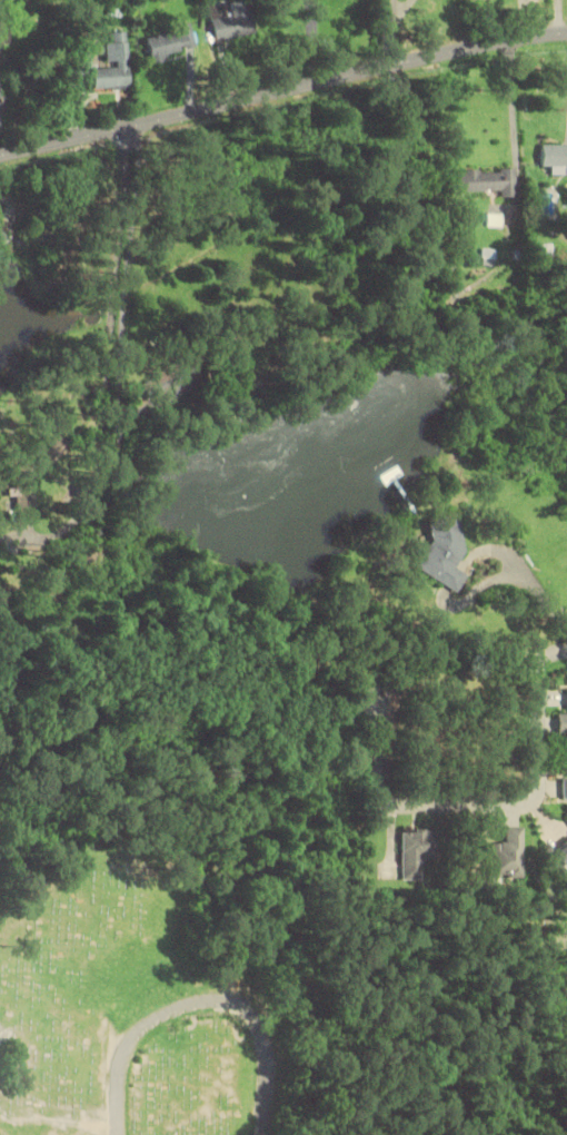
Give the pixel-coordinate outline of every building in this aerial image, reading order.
[(210,7),(216,41),(255,35),(250,1),(210,7)] [(145,38),(151,61),(196,48),(190,24),(145,38)] [(108,67),(92,68),(93,89),(131,86),(128,31),(114,32),(115,42),(106,43),(108,67)] [(551,166),(551,174),(566,174),(566,144),(542,144),(542,166),(551,166)] [(450,170),(450,191),(504,191),(504,170),(450,170)] [(473,528),(446,512),(414,566),(459,593),(469,575),(451,565),(473,528)] [(566,730),(566,714),(559,714),(558,730),(566,730)] [(523,827),(504,827),(504,841),(491,841),(491,877),(523,877),(523,827)] [(400,831),(400,880),(421,880),(421,859),(436,859),(436,831),(400,831)] [(543,858),(555,874),(566,865),(566,840),(543,858)]
